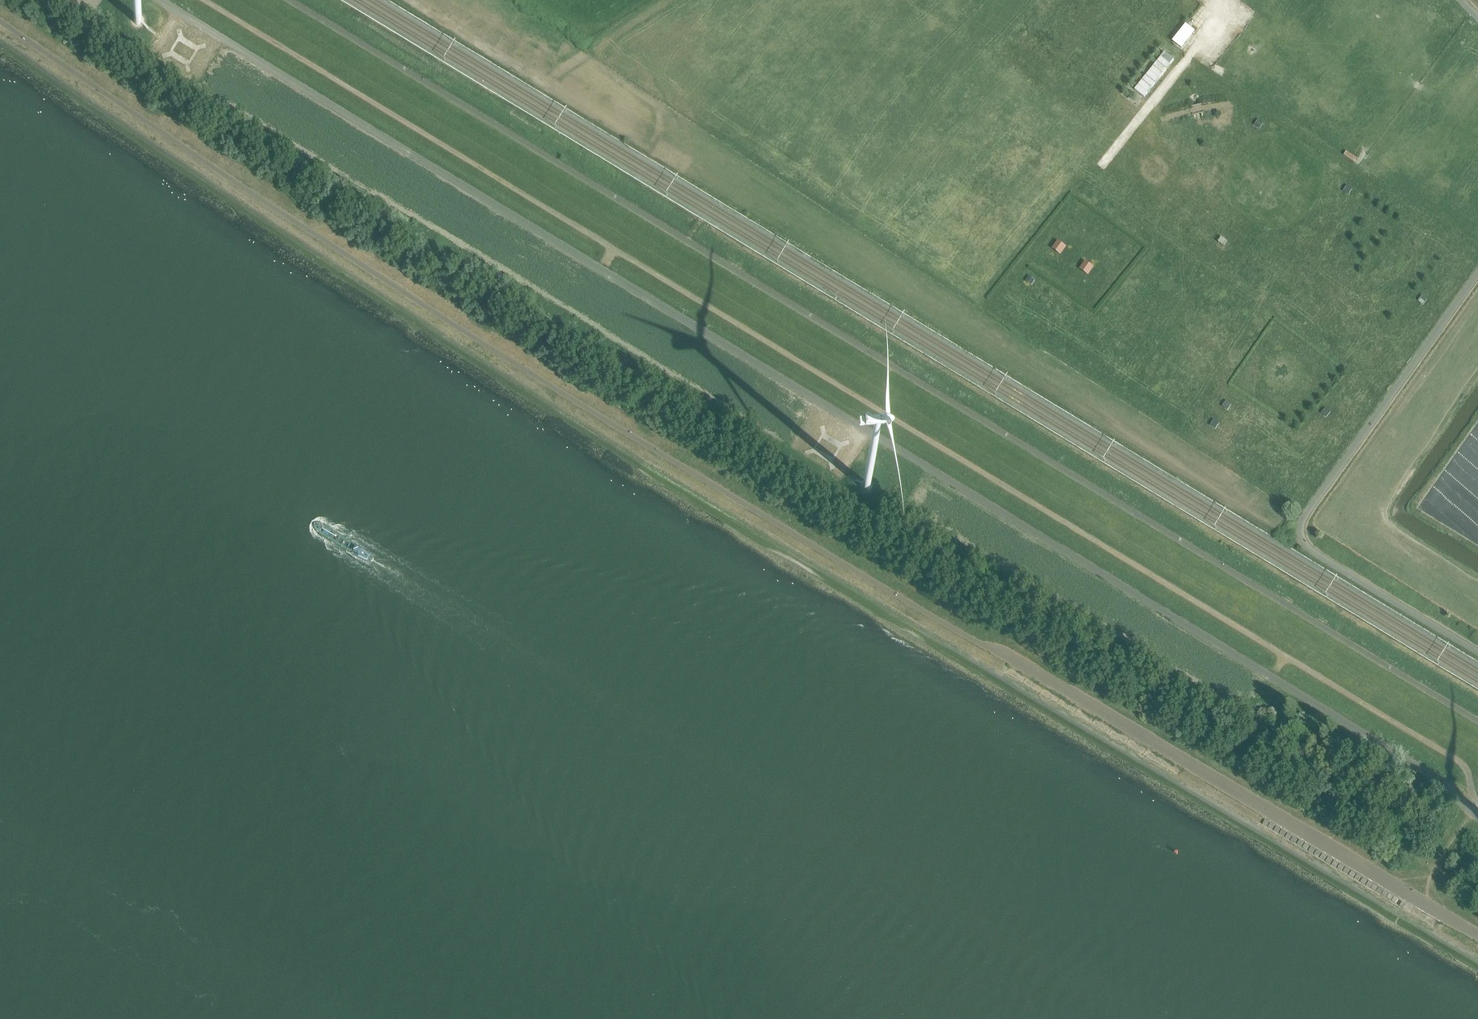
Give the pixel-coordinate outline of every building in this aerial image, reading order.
[(1187,24),(1173,41),(1183,48),(1196,31),(1187,24)] [(1136,90),(1147,97),(1175,58),(1165,51),(1136,90)] [(1062,255),(1068,246),(1059,240),(1053,248),(1062,255)] [(1086,260),(1080,269),(1090,275),(1095,266),(1086,260)] [(1447,860),(1453,849),(1443,844),(1438,854),(1447,860)]
